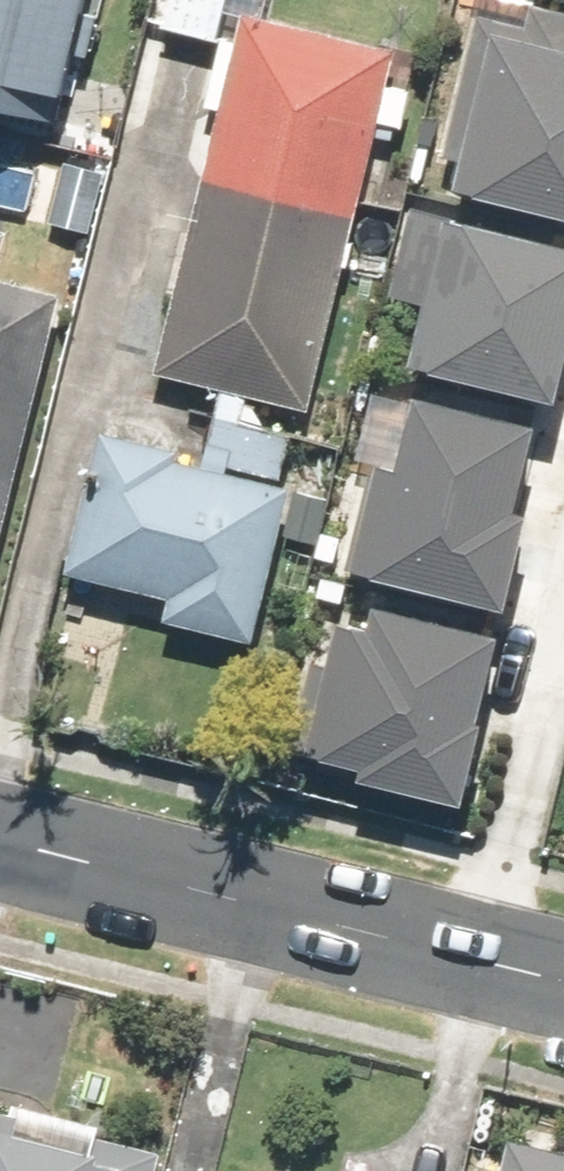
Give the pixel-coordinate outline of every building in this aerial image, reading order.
[(61,63),(85,69),(102,0),(0,0),(0,139),(39,149),(61,63)] [(371,135),(395,141),(404,101),(380,96),(388,62),(259,31),(266,0),(164,0),(154,42),(209,55),(194,121),(216,126),(155,387),(213,401),(197,468),(271,486),(280,446),(236,436),(243,407),(304,422),(371,135)] [(483,182),(563,200),(563,0),(524,0),(483,182)] [(0,160),(0,229),(37,239),(54,175),(0,160)] [(475,211),(442,358),(563,385),(563,231),(475,211)] [(40,302),(0,294),(0,516),(40,302)] [(544,412),(425,385),(384,570),(502,597),(544,412)] [(277,499),(163,476),(166,462),(86,445),(57,587),(152,607),(146,637),(245,657),(277,499)] [(509,631),(378,602),(342,761),(473,790),(509,631)] [(0,1103),(0,1170),(165,1170),(172,1143),(109,1127),(103,1150),(29,1130),(34,1112),(0,1103)] [(529,1134),(520,1170),(563,1170),(563,1142),(529,1134)]
